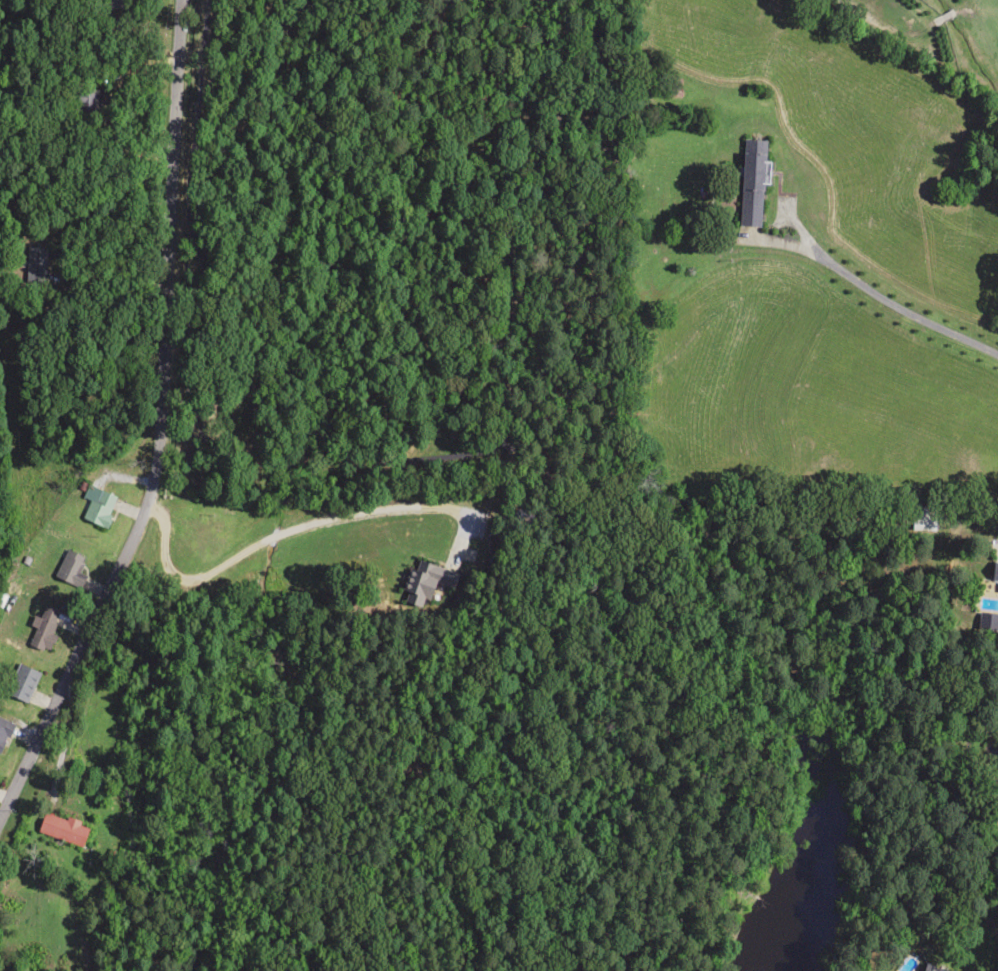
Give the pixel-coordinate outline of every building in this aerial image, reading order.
[(662,82),(664,96),(678,94),(676,80),(662,82)] [(99,89),(80,89),(80,112),(99,112),(99,89)] [(762,140),(739,139),(737,225),(760,226),(762,140)] [(105,526),(113,494),(85,487),(82,498),(87,499),(81,520),(105,526)] [(86,559),(66,549),(53,576),(72,587),(86,559)] [(401,591),(407,594),(403,603),(425,612),(436,584),(449,590),(461,561),(447,556),(441,569),(415,558),(401,591)] [(990,563),(989,580),(997,581),(997,564),(990,563)] [(26,645),(46,653),(54,636),(49,634),(59,611),(43,605),(26,645)] [(3,694),(24,704),(39,674),(17,664),(3,694)] [(13,727),(0,719),(0,748),(13,727)] [(34,833),(78,848),(85,826),(63,819),(63,821),(41,813),(34,833)]
